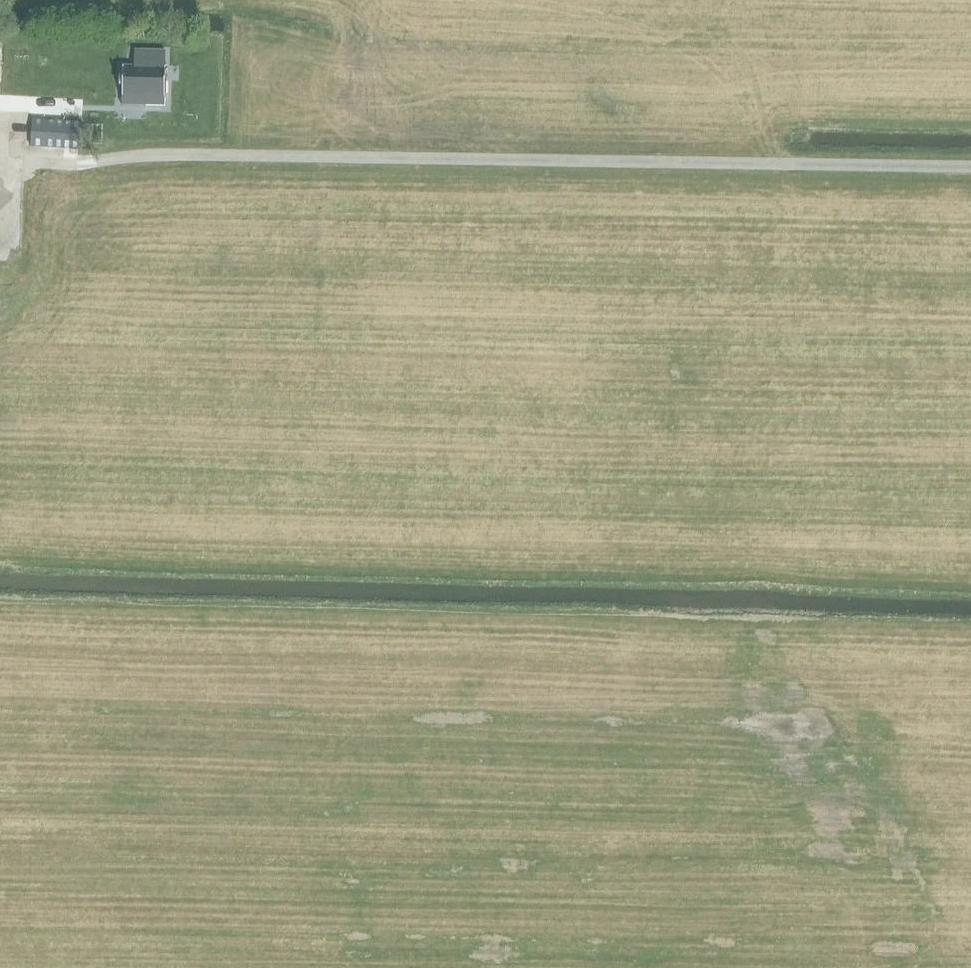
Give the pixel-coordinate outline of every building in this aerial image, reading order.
[(122,64),(122,94),(146,94),(146,102),(164,102),(164,48),(132,48),(132,64),(122,64)] [(79,149),(81,124),(31,121),(30,146),(79,149)]
